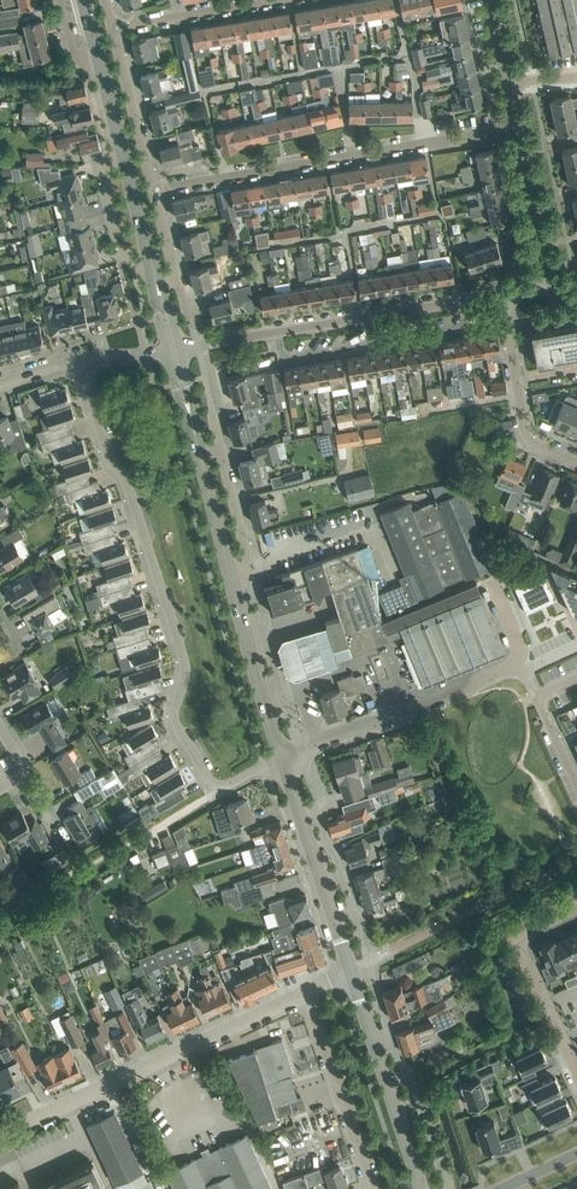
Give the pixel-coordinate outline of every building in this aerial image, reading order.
[(20,2),(22,9),(38,5),(37,0),(2,0),(4,6),(20,2)] [(355,26),(354,19),(367,17),(364,0),(361,0),(350,2),(354,26),(355,26)] [(381,15),(379,0),(364,0),(367,17),(381,15)] [(381,15),(395,13),(393,0),(379,0),(381,15)] [(433,10),(434,14),(438,13),(439,19),(440,18),(460,13),(463,13),(460,0),(399,0),(403,17),(433,10)] [(550,55),(570,51),(569,47),(574,45),(575,50),(576,49),(576,0),(538,0),(550,55)] [(337,4),(341,28),(347,27),(354,26),(350,2),(337,4)] [(329,45),(335,44),(333,29),(341,28),(337,4),(323,6),(329,45)] [(315,8),(309,9),(309,10),(313,33),(320,32),(322,47),(321,47),(324,64),(332,63),(332,60),(329,45),(323,6),(315,8)] [(20,14),(19,7),(0,10),(0,17),(20,14)] [(299,36),(313,34),(313,33),(310,13),(309,9),(295,11),(299,36)] [(277,32),(292,30),(289,12),(274,15),(277,32)] [(420,38),(422,46),(422,47),(468,36),(470,36),(470,35),(468,35),(467,29),(468,29),(468,28),(466,22),(463,22),(463,20),(465,18),(465,14),(465,13),(463,13),(460,13),(440,18),(443,33),(420,38)] [(0,17),(0,26),(24,22),(23,14),(20,14),(0,17)] [(270,33),(277,32),(274,15),(260,17),(263,34),(264,34),(266,47),(267,56),(274,55),(273,47),(272,47),(270,33)] [(257,35),(263,34),(260,17),(246,19),(249,36),(257,35)] [(242,38),(249,36),(246,19),(233,21),(236,39),(238,52),(240,62),(242,78),(250,77),(247,59),(246,59),(242,38)] [(20,44),(47,38),(44,28),(47,28),(45,21),(43,22),(42,20),(24,24),(27,35),(25,35),(18,37),(18,33),(10,34),(12,41),(19,40),(20,44)] [(222,41),(236,39),(233,21),(219,24),(222,41)] [(209,43),(222,41),(219,24),(205,26),(208,43),(209,43)] [(210,52),(209,43),(208,43),(205,26),(191,28),(196,55),(210,52)] [(390,27),(383,28),(385,37),(391,36),(390,27)] [(378,38),(385,37),(383,28),(377,29),(378,35),(378,38)] [(191,56),(186,30),(174,32),(179,58),(182,58),(191,56)] [(357,41),(357,42),(364,41),(362,32),(355,33),(357,41)] [(47,38),(20,44),(19,40),(12,41),(10,34),(0,36),(0,51),(20,48),(24,65),(34,62),(34,60),(51,56),(47,38)] [(132,41),(137,60),(150,56),(151,60),(152,60),(152,59),(159,58),(156,45),(159,45),(158,36),(146,38),(146,37),(132,41)] [(453,56),(472,52),(468,36),(422,47),(422,46),(411,49),(415,65),(427,62),(425,54),(441,50),(442,51),(451,49),(453,56)] [(300,42),(304,68),(311,67),(318,66),(315,49),(311,49),(308,49),(307,41),(300,42)] [(357,41),(349,42),(350,48),(352,57),(359,56),(358,49),(357,42),(357,41)] [(296,51),(294,43),(287,44),(288,53),(296,51)] [(332,60),(338,59),(339,59),(337,44),(335,44),(329,45),(332,60)] [(352,57),(350,48),(344,49),(347,62),(353,61),(352,57)] [(233,63),(240,62),(238,52),(232,53),(233,63)] [(454,73),(476,68),(472,52),(453,56),(455,65),(452,65),(454,73)] [(274,55),(267,56),(270,68),(276,67),(274,55)] [(182,58),(188,83),(197,81),(191,56),(182,58)] [(210,57),(211,65),(212,64),(213,65),(219,64),(217,56),(210,57)] [(406,62),(395,62),(395,81),(396,89),(396,100),(396,120),(412,120),(412,100),(403,100),(403,80),(403,77),(403,74),(410,74),(406,62)] [(206,69),(199,70),(202,87),(215,84),(214,71),(213,65),(212,64),(211,65),(206,66),(206,69)] [(269,67),(261,69),(262,76),(271,74),(270,68),(269,67)] [(427,79),(440,76),(442,76),(440,67),(426,71),(427,79)] [(440,76),(427,79),(422,80),(423,87),(441,84),(458,80),(461,90),(480,86),(476,68),(454,73),(442,76),(440,76)] [(157,72),(141,76),(145,93),(152,92),(154,101),(164,98),(169,97),(167,88),(171,87),(169,78),(167,70),(157,72)] [(364,81),(364,71),(351,72),(351,81),(351,82),(364,81)] [(328,125),(343,122),(339,103),(331,105),(326,86),(332,85),(335,84),(334,81),(332,73),(330,74),(316,76),(321,95),(322,99),(328,125)] [(314,97),(321,95),(316,76),(315,76),(310,77),(314,97)] [(301,80),(289,82),(291,92),(303,89),(301,80)] [(197,81),(188,83),(190,92),(199,89),(197,81)] [(349,82),(349,89),(358,89),(358,90),(364,89),(364,81),(351,82),(351,81),(349,82)] [(60,105),(88,98),(84,83),(66,88),(51,88),(51,96),(60,96),(60,105)] [(454,103),(452,103),(453,110),(466,108),(483,104),(484,104),(480,86),(461,90),(455,92),(457,101),(454,102),(454,103)] [(247,124),(252,143),(267,139),(261,113),(260,109),(259,101),(258,101),(255,88),(240,91),(243,104),(252,102),(253,110),(256,122),(247,124)] [(265,99),(263,89),(263,88),(256,90),(259,101),(260,109),(267,107),(265,99)] [(176,106),(202,100),(199,89),(190,92),(169,97),(164,98),(166,108),(150,112),(155,131),(175,126),(173,115),(178,114),(176,106)] [(289,94),(291,102),(297,100),(295,92),(289,94)] [(291,102),(289,94),(283,95),(284,103),(291,102)] [(571,99),(570,96),(551,100),(555,117),(574,113),(572,107),(576,106),(576,98),(571,99)] [(432,115),(428,98),(419,100),(423,117),(432,115)] [(313,129),(328,125),(322,99),(307,102),(313,129)] [(381,120),(396,120),(396,100),(380,101),(381,120)] [(349,121),(365,121),(365,101),(349,102),(349,121)] [(365,121),(381,120),(380,101),(365,101),(365,121)] [(44,102),(24,102),(24,105),(23,105),(22,122),(39,123),(40,108),(44,108),(44,102)] [(291,106),(297,132),(313,129),(307,102),(306,103),(291,106)] [(228,107),(230,116),(237,114),(235,106),(228,107)] [(291,106),(291,107),(293,114),(278,117),(282,136),(297,132),(291,106)] [(71,110),(53,114),(55,124),(63,122),(65,131),(83,127),(82,123),(93,121),(94,121),(90,107),(71,112),(71,110)] [(228,107),(222,109),(223,117),(230,116),(228,107)] [(261,113),(267,139),(282,136),(278,117),(277,117),(276,110),(261,113)] [(575,121),(574,113),(555,117),(558,134),(576,130),(576,134),(576,120),(575,121)] [(237,146),(252,143),(247,124),(232,127),(237,146)] [(237,146),(232,127),(217,131),(222,152),(237,148),(237,146)] [(101,148),(97,134),(89,136),(87,128),(56,135),(59,149),(80,144),(82,153),(101,148)] [(178,144),(160,148),(164,165),(167,164),(168,165),(173,164),(173,162),(182,160),(183,162),(202,157),(199,145),(193,146),(191,139),(195,138),(192,128),(176,132),(178,144)] [(562,150),(566,167),(576,164),(576,147),(562,150)] [(480,171),(499,167),(495,149),(476,153),(480,171)] [(37,167),(51,167),(53,167),(53,162),(42,162),(42,153),(26,153),(26,167),(37,167)] [(414,184),(430,182),(425,156),(409,159),(412,177),(413,177),(414,184)] [(394,161),(397,180),(412,177),(409,159),(394,161)] [(397,180),(394,161),(384,163),(378,164),(381,182),(397,180)] [(381,182),(378,164),(362,167),(365,185),(375,183),(376,195),(383,194),(381,182)] [(566,167),(569,183),(576,181),(576,164),(566,167)] [(462,175),(473,173),(471,165),(460,168),(462,175)] [(2,167),(1,173),(5,176),(10,176),(11,167),(2,167)] [(60,202),(81,197),(81,195),(82,194),(81,188),(79,187),(77,182),(79,182),(79,181),(77,181),(75,173),(61,177),(59,170),(51,170),(51,167),(37,167),(41,184),(46,182),(48,189),(56,187),(60,202)] [(349,188),(365,185),(362,167),(346,170),(349,188)] [(484,189),(503,185),(499,167),(480,171),(484,189)] [(334,191),(349,188),(346,170),(330,172),(334,191)] [(313,194),(329,192),(326,173),(310,176),(313,194)] [(473,173),(462,175),(464,183),(475,180),(473,173)] [(297,197),(313,194),(310,176),(294,179),(297,197)] [(288,198),(297,197),(294,179),(278,181),(281,200),(282,200),(283,207),(283,208),(290,207),(288,198)] [(278,181),(262,184),(265,202),(266,202),(267,206),(267,209),(283,207),(282,200),(281,200),(278,181)] [(267,206),(266,202),(265,202),(262,184),(247,187),(250,205),(257,204),(257,207),(259,208),(267,206)] [(488,207),(507,203),(503,185),(484,189),(488,207)] [(250,205),(247,187),(232,189),(223,191),(228,207),(230,213),(232,220),(236,219),(235,215),(251,213),(250,205)] [(422,187),(415,188),(416,197),(418,205),(421,205),(420,196),(423,196),(422,187)] [(414,189),(408,190),(410,198),(416,197),(415,188),(414,189)] [(220,209),(228,207),(223,191),(216,193),(219,205),(220,209)] [(391,201),(390,193),(384,194),(383,194),(384,202),(391,201)] [(384,202),(383,194),(376,195),(378,204),(384,202)] [(173,201),(177,218),(196,213),(195,204),(206,202),(204,195),(192,197),(192,196),(173,201)] [(60,227),(86,220),(84,212),(87,211),(87,210),(85,211),(83,206),(85,204),(83,199),(81,198),(81,197),(60,202),(63,217),(58,218),(60,227)] [(416,197),(410,198),(413,216),(419,215),(418,207),(418,205),(416,197)] [(359,198),(352,199),(353,208),(360,207),(359,198)] [(347,209),(353,208),(352,199),(345,200),(347,209)] [(391,201),(384,202),(385,206),(386,215),(394,214),(392,201),(391,201)] [(492,224),(511,220),(507,203),(488,207),(492,224)] [(323,213),(322,204),(315,206),(317,214),(323,213)] [(451,204),(441,206),(443,213),(445,215),(454,213),(451,204)] [(427,205),(418,207),(419,215),(428,214),(427,205)] [(315,206),(308,207),(310,215),(317,214),(315,206)] [(385,206),(378,207),(380,217),(386,215),(385,206)] [(18,229),(23,228),(19,209),(14,210),(18,228),(18,229)] [(481,209),(470,212),(472,218),(483,215),(481,209)] [(261,223),(259,215),(252,217),(253,225),(261,223)] [(434,218),(428,219),(428,221),(433,247),(434,257),(441,256),(439,246),(436,233),(434,218)] [(71,248),(93,242),(92,241),(94,239),(92,233),(90,233),(89,228),(91,227),(91,226),(88,227),(86,220),(60,227),(62,234),(68,233),(71,248)] [(483,226),(475,229),(478,239),(487,236),(483,226)] [(286,229),(288,240),(301,238),(299,227),(286,229)] [(24,235),(23,228),(18,229),(13,230),(14,237),(20,236),(24,235)] [(279,241),(288,240),(286,229),(274,231),(275,240),(279,239),(279,241)] [(475,229),(466,232),(469,242),(478,239),(475,229)] [(182,236),(187,255),(202,251),(199,241),(209,239),(207,230),(182,236)] [(268,231),(255,233),(258,248),(269,246),(270,239),(268,231)] [(40,238),(38,232),(28,235),(29,241),(40,238)] [(213,246),(215,256),(240,250),(236,234),(222,239),(224,244),(213,246)] [(400,238),(400,239),(401,244),(402,252),(401,252),(403,261),(404,271),(407,288),(423,285),(420,268),(419,258),(409,260),(405,238),(400,238)] [(93,242),(71,248),(75,262),(70,264),(72,272),(98,265),(96,258),(99,257),(98,256),(96,256),(95,251),(97,250),(95,244),(93,243),(93,242)] [(502,261),(498,247),(497,243),(485,246),(480,248),(486,266),(502,261)] [(269,257),(285,253),(283,246),(267,250),(269,257)] [(470,271),(486,266),(480,248),(465,253),(470,271)] [(367,269),(372,268),(370,257),(369,249),(363,250),(367,269)] [(267,250),(259,252),(262,263),(270,261),(267,250)] [(305,279),(312,278),(308,254),(301,255),(303,267),(305,279)] [(403,261),(387,263),(387,265),(389,273),(392,290),(407,288),(404,271),(403,261)] [(438,282),(454,280),(451,263),(436,265),(438,282)] [(219,274),(217,266),(217,265),(208,267),(207,267),(191,271),(196,290),(212,286),(210,277),(219,274)] [(423,285),(438,282),(436,265),(420,268),(423,285)] [(111,293),(100,296),(98,289),(96,288),(94,281),(97,276),(96,269),(84,272),(88,292),(95,322),(109,319),(108,317),(118,314),(115,303),(118,302),(116,295),(114,296),(113,293),(111,293)] [(36,282),(43,280),(42,272),(34,273),(36,282)] [(272,274),(274,284),(281,283),(279,273),(272,274)] [(388,273),(373,276),(376,293),(392,290),(389,273),(388,273)] [(241,276),(244,285),(250,284),(247,274),(241,276)] [(361,296),(376,293),(373,276),(358,278),(361,296)] [(340,299),(356,296),(353,279),(337,281),(340,299)] [(111,293),(113,293),(123,290),(121,281),(114,283),(110,289),(111,293)] [(340,299),(337,281),(322,284),(325,302),(340,299)] [(8,292),(8,291),(7,285),(6,284),(0,286),(0,294),(8,292)] [(232,307),(242,305),(243,301),(253,299),(249,284),(228,290),(230,299),(209,304),(213,321),(235,315),(232,307)] [(322,284),(306,287),(309,304),(325,302),(322,284)] [(294,307),(309,304),(306,287),(291,289),(294,307)] [(279,309),(294,307),(291,289),(275,292),(279,309)] [(88,324),(95,322),(88,292),(80,294),(83,304),(68,307),(73,329),(74,329),(76,330),(82,329),(82,327),(87,326),(88,327),(89,327),(88,324)] [(263,312),(279,309),(275,292),(260,294),(263,312)] [(73,329),(68,307),(53,311),(52,305),(43,307),(50,334),(57,333),(58,334),(59,334),(58,332),(64,331),(65,333),(71,331),(72,329),(73,329)] [(25,321),(12,324),(19,352),(32,349),(27,328),(25,321)] [(0,327),(0,329),(6,355),(19,352),(12,324),(0,327)] [(27,328),(32,349),(44,346),(39,325),(27,328)] [(558,333),(546,341),(544,331),(531,333),(537,366),(555,362),(555,359),(576,355),(576,330),(558,333)] [(502,359),(500,348),(497,333),(483,336),(486,354),(487,362),(502,359)] [(484,355),(486,354),(483,336),(468,338),(471,357),(473,365),(480,364),(479,358),(485,357),(484,355)] [(466,376),(464,367),(465,367),(464,360),(470,359),(470,357),(471,357),(468,338),(454,341),(463,395),(463,396),(471,394),(468,376),(466,376)] [(439,343),(443,370),(452,368),(455,383),(446,384),(448,397),(463,395),(454,341),(439,343)] [(430,364),(438,363),(434,344),(420,347),(423,366),(424,373),(431,372),(430,364)] [(414,367),(423,366),(420,347),(405,349),(408,368),(409,368),(410,376),(411,386),(417,385),(414,367)] [(402,369),(408,368),(405,349),(391,352),(394,370),(396,389),(403,388),(401,379),(403,379),(402,369)] [(394,370),(391,352),(376,354),(379,373),(394,370)] [(365,375),(379,373),(376,354),(362,356),(365,375)] [(350,377),(365,375),(362,356),(347,359),(350,377)] [(242,374),(263,370),(261,357),(240,360),(242,374)] [(332,389),(347,386),(342,360),(328,362),(331,381),(332,389)] [(316,383),(331,381),(328,362),(313,365),(316,383)] [(302,386),(316,383),(313,365),(299,367),(302,386)] [(299,367),(284,370),(287,388),(289,396),(295,395),(303,393),(302,386),(299,367)] [(280,369),(263,371),(263,373),(265,381),(268,402),(271,402),(285,399),(280,369)] [(243,410),(261,405),(260,395),(257,395),(250,397),(247,384),(265,381),(263,373),(245,376),(229,380),(234,401),(240,400),(243,410)] [(486,396),(482,374),(474,375),(478,397),(486,396)] [(493,395),(507,392),(505,381),(491,383),(493,395)] [(351,385),(353,396),(360,395),(358,384),(351,385)] [(45,410),(51,408),(70,402),(65,388),(60,390),(59,386),(40,393),(41,396),(45,410)] [(441,386),(426,389),(429,401),(444,398),(441,386)] [(303,393),(305,404),(311,403),(309,392),(303,393)] [(289,396),(288,396),(290,407),(291,411),(296,410),(296,406),(296,405),(295,395),(289,396)] [(548,419),(553,421),(552,423),(559,426),(567,429),(576,407),(573,406),(576,398),(568,395),(566,397),(563,401),(557,399),(548,419)] [(576,398),(573,406),(576,407),(567,429),(576,434),(576,399),(576,398)] [(245,419),(229,423),(234,441),(250,437),(248,427),(266,422),(268,418),(267,413),(273,411),(271,402),(268,402),(263,404),(261,405),(244,409),(243,410),(245,419)] [(19,421),(26,418),(21,403),(14,405),(19,421)] [(41,442),(74,432),(70,422),(76,420),(71,406),(46,414),(51,427),(37,432),(41,442)] [(414,406),(400,409),(401,416),(402,420),(416,417),(414,406)] [(371,419),(369,412),(369,411),(356,413),(358,422),(371,419)] [(350,412),(336,415),(338,427),(352,425),(350,412)] [(27,447),(18,418),(17,418),(17,419),(18,418),(19,423),(10,425),(7,417),(0,419),(0,441),(8,438),(10,442),(9,442),(12,452),(27,447)] [(497,431),(513,428),(511,419),(496,422),(497,431)] [(325,432),(332,431),(331,423),(323,425),(325,432)] [(382,441),(380,427),(363,429),(365,443),(382,441)] [(361,444),(358,430),(336,434),(339,459),(347,457),(346,446),(361,444)] [(74,432),(41,442),(44,453),(51,451),(54,463),(61,461),(62,462),(87,454),(82,440),(77,442),(74,432)] [(329,433),(319,435),(321,446),(331,443),(329,433)] [(280,459),(276,442),(252,448),(254,459),(239,463),(245,483),(262,479),(258,465),(280,460),(280,459)] [(24,452),(21,457),(23,464),(31,461),(28,451),(24,452)] [(500,476),(496,485),(511,491),(513,486),(516,487),(526,464),(507,457),(500,476)] [(66,492),(90,483),(87,473),(91,472),(90,467),(91,467),(88,458),(63,466),(67,479),(54,483),(55,485),(48,487),(51,495),(57,493),(58,495),(66,492)] [(305,479),(302,469),(284,474),(286,484),(305,479)] [(523,490),(517,506),(528,511),(531,503),(543,508),(545,504),(550,491),(552,492),(559,475),(544,469),(538,484),(536,483),(531,494),(523,490)] [(375,494),(369,473),(344,479),(349,501),(375,494)] [(572,478),(571,480),(569,479),(560,502),(576,508),(576,479),(572,478)] [(66,492),(69,503),(83,498),(87,511),(111,503),(109,494),(108,495),(106,490),(102,491),(98,481),(90,483),(66,492)] [(494,567),(463,491),(459,482),(445,484),(431,487),(437,501),(435,502),(437,507),(422,513),(420,508),(412,511),(409,502),(381,514),(415,599),(443,587),(443,586),(465,577),(466,578),(494,567)] [(511,491),(505,506),(514,510),(519,500),(522,490),(516,487),(513,486),(511,491)] [(65,495),(57,498),(59,505),(67,502),(65,495)] [(250,504),(255,524),(280,518),(277,509),(268,512),(265,500),(250,504)] [(1,518),(10,513),(8,511),(9,510),(7,506),(6,507),(4,504),(0,507),(0,520),(2,519),(1,518)] [(69,548),(115,533),(112,523),(116,521),(115,516),(116,516),(113,507),(88,515),(92,528),(79,533),(81,540),(68,544),(69,548)] [(22,559),(12,543),(24,536),(18,527),(1,538),(6,546),(0,549),(0,572),(22,559)] [(504,539),(530,551),(535,541),(508,529),(504,539)] [(576,551),(576,532),(572,530),(560,562),(571,566),(576,551)] [(70,552),(84,548),(86,554),(99,550),(104,563),(128,555),(126,546),(125,547),(123,542),(119,543),(115,533),(69,548),(70,552)] [(48,547),(40,552),(42,556),(50,551),(48,547)] [(387,632),(384,625),(357,548),(275,576),(277,583),(264,587),(272,613),(303,603),(314,599),(319,602),(325,591),(331,589),(340,617),(326,621),(334,648),(349,644),(352,654),(390,639),(387,632)] [(99,595),(132,585),(129,574),(134,573),(130,559),(105,567),(109,580),(96,584),(99,595)] [(514,564),(503,568),(506,575),(516,571),(514,564)] [(550,566),(556,580),(561,582),(560,584),(558,583),(558,584),(571,612),(574,613),(573,615),(576,617),(576,578),(550,566)] [(543,573),(514,586),(527,613),(556,599),(543,573)] [(45,580),(36,586),(29,575),(20,581),(18,578),(5,586),(16,605),(34,594),(38,600),(52,592),(45,580)] [(476,582),(383,620),(384,625),(387,632),(390,639),(403,634),(423,685),(505,651),(481,593),(478,586),(476,582)] [(387,615),(412,605),(403,583),(378,593),(387,615)] [(132,585),(99,595),(103,605),(103,606),(116,602),(120,615),(145,607),(141,593),(135,595),(132,585)] [(55,626),(51,620),(64,612),(55,596),(22,615),(27,623),(31,621),(40,635),(55,626)] [(116,647),(149,636),(146,626),(150,625),(148,620),(149,620),(147,611),(122,619),(126,632),(118,634),(113,636),(114,639),(108,641),(109,642),(106,643),(108,649),(116,646),(116,647)] [(325,622),(279,635),(275,644),(283,670),(293,675),(336,662),(325,622)] [(49,641),(45,635),(39,638),(43,645),(49,641)] [(149,636),(116,647),(120,658),(133,654),(137,667),(162,659),(159,650),(158,650),(157,645),(152,647),(149,636)] [(98,655),(88,658),(89,665),(99,663),(98,655)] [(20,665),(15,669),(15,670),(1,678),(13,698),(20,694),(24,702),(41,692),(37,684),(38,683),(26,663),(21,666),(20,665)] [(71,673),(74,677),(89,667),(86,663),(71,673)] [(159,664),(123,676),(127,689),(125,690),(128,700),(141,697),(161,690),(158,680),(162,678),(161,673),(162,673),(159,664)] [(57,675),(51,679),(50,679),(55,687),(71,678),(65,667),(56,672),(57,675)] [(342,697),(359,691),(367,689),(366,688),(365,684),(364,679),(363,679),(362,675),(362,674),(361,675),(358,676),(357,676),(354,677),(353,674),(341,678),(344,688),(321,695),(327,716),(347,709),(342,697)] [(144,707),(141,697),(128,700),(106,707),(110,718),(125,714),(129,726),(154,719),(151,710),(150,710),(148,705),(144,707)] [(46,702),(23,716),(32,731),(40,727),(48,740),(54,751),(67,744),(60,733),(52,719),(55,717),(46,702)] [(567,719),(564,721),(567,727),(569,732),(576,729),(575,724),(567,719)] [(130,766),(160,749),(154,740),(159,737),(152,724),(129,738),(136,749),(124,756),(130,766)] [(106,731),(98,736),(102,743),(110,738),(106,731)] [(378,760),(368,763),(369,768),(380,765),(389,762),(381,737),(372,740),(378,760)] [(177,767),(170,755),(165,758),(160,749),(130,766),(133,772),(136,776),(140,774),(146,784),(154,779),(155,781),(177,767)] [(67,751),(50,761),(64,784),(76,778),(80,785),(96,776),(91,768),(81,774),(67,751)] [(339,779),(358,773),(365,771),(360,756),(354,758),(353,756),(333,762),(339,779)] [(118,763),(114,765),(118,772),(125,768),(123,764),(118,763)] [(120,776),(124,782),(127,780),(129,775),(133,772),(130,766),(118,773),(120,776)] [(113,768),(90,783),(95,791),(99,789),(101,787),(107,796),(108,795),(122,786),(124,785),(123,785),(113,768)] [(358,773),(339,779),(345,797),(363,791),(363,788),(366,787),(372,785),(371,784),(367,770),(365,771),(358,773)] [(146,821),(188,796),(182,786),(186,784),(183,780),(184,779),(180,771),(157,785),(164,796),(148,806),(147,804),(138,809),(146,821)] [(407,776),(395,780),(397,788),(398,787),(409,783),(407,776)] [(397,788),(395,780),(394,778),(378,783),(381,792),(388,790),(394,789),(397,788)] [(404,787),(406,795),(422,789),(419,781),(404,787)] [(398,798),(394,789),(388,790),(386,791),(389,801),(398,798)] [(328,821),(333,835),(341,833),(342,836),(363,829),(359,819),(368,816),(368,817),(369,817),(367,811),(376,808),(372,796),(352,802),(354,810),(336,816),(336,819),(328,821)] [(64,818),(68,825),(71,829),(77,839),(84,835),(87,840),(89,843),(99,836),(98,833),(100,832),(80,799),(71,805),(67,807),(71,814),(64,818)] [(228,805),(212,809),(220,835),(232,831),(237,830),(234,823),(250,818),(250,815),(247,808),(250,807),(247,800),(245,800),(244,799),(228,805)] [(3,824),(14,843),(28,835),(35,847),(48,840),(37,823),(30,827),(22,813),(3,824)] [(365,846),(382,840),(381,838),(382,838),(383,842),(396,838),(390,820),(378,826),(380,832),(379,832),(379,831),(361,836),(362,840),(353,843),(353,846),(345,849),(350,865),(369,859),(365,846)] [(280,821),(251,830),(255,845),(267,841),(267,842),(285,836),(285,834),(285,832),(284,829),(283,828),(280,821)] [(185,834),(175,838),(178,844),(181,852),(185,851),(184,850),(191,848),(185,834)] [(272,856),(290,851),(288,844),(289,842),(288,839),(286,838),(285,836),(267,842),(267,841),(249,847),(254,862),(272,856)] [(10,860),(0,843),(0,866),(10,860)] [(185,851),(181,852),(178,844),(166,848),(176,871),(191,866),(185,851)] [(382,859),(393,855),(390,847),(379,851),(382,859)] [(152,854),(158,870),(171,864),(165,849),(152,854)] [(290,851),(272,856),(275,865),(267,868),(268,870),(252,876),(254,882),(247,884),(248,888),(260,884),(277,879),(275,872),(295,866),(292,859),(293,857),(292,853),(290,853),(290,851)] [(59,865),(66,861),(61,852),(54,856),(59,865)] [(360,893),(380,887),(378,883),(381,882),(380,877),(398,871),(396,864),(393,855),(382,859),(385,867),(355,876),(360,893)] [(30,882),(29,882),(25,874),(14,880),(19,888),(30,882)] [(142,893),(146,900),(169,888),(164,880),(142,893)] [(411,881),(405,883),(407,889),(413,887),(411,881)] [(241,904),(264,897),(263,895),(261,887),(260,884),(248,888),(237,892),(236,888),(222,893),(225,901),(229,900),(239,897),(241,904)] [(360,893),(366,910),(398,899),(395,891),(382,895),(380,887),(360,893)] [(279,925),(312,914),(305,894),(286,900),(285,896),(269,902),(272,911),(274,911),(279,925)] [(40,914),(30,919),(37,936),(48,931),(40,914)] [(37,936),(30,919),(21,923),(29,939),(37,936)] [(282,944),(272,948),(275,955),(301,946),(301,947),(310,944),(310,942),(320,938),(316,925),(296,932),(293,922),(284,925),(287,933),(279,935),(282,944)] [(284,925),(272,929),(274,937),(279,935),(287,933),(284,925)] [(567,937),(576,958),(576,933),(567,937)] [(203,935),(191,939),(194,945),(205,941),(203,935)] [(567,937),(555,943),(554,941),(553,941),(566,968),(563,960),(575,955),(576,959),(576,958),(567,937)] [(280,973),(281,975),(307,966),(307,967),(325,961),(324,960),(326,958),(320,938),(310,942),(310,944),(301,947),(301,946),(275,955),(274,955),(280,973)] [(188,939),(170,946),(177,960),(180,959),(194,954),(188,939)] [(548,982),(558,977),(556,973),(566,968),(553,941),(540,947),(548,965),(542,968),(548,982)] [(170,946),(163,949),(169,961),(170,964),(177,960),(170,946)] [(25,948),(13,953),(26,981),(38,976),(25,948)] [(269,965),(257,971),(267,990),(279,984),(275,976),(280,973),(274,955),(275,955),(272,948),(263,951),(269,965)] [(169,961),(163,949),(154,953),(160,965),(169,961)] [(221,950),(214,953),(217,960),(220,968),(226,965),(223,958),(221,950)] [(152,969),(160,965),(154,953),(154,952),(139,958),(142,965),(145,974),(146,975),(153,971),(152,969)] [(423,953),(401,963),(405,972),(427,962),(423,954),(423,953)] [(231,955),(223,958),(226,965),(227,966),(234,963),(234,962),(231,955)] [(241,962),(239,963),(241,967),(254,961),(250,955),(240,959),(241,962)] [(458,963),(451,966),(454,971),(460,968),(458,963)] [(231,1002),(223,986),(220,980),(215,982),(207,964),(199,968),(203,976),(218,1008),(231,1002)] [(145,974),(142,965),(133,969),(137,977),(145,974)] [(432,967),(430,971),(432,976),(437,977),(439,976),(440,971),(438,967),(435,966),(432,967)] [(227,967),(221,969),(235,1000),(241,998),(243,1002),(255,997),(246,976),(234,982),(227,967)] [(257,971),(246,976),(255,997),(256,996),(267,990),(257,971)] [(58,978),(62,985),(70,981),(67,974),(58,978)] [(449,980),(446,975),(438,979),(433,981),(435,986),(437,986),(439,987),(440,984),(441,983),(448,980),(449,980)] [(206,1014),(218,1008),(203,976),(198,979),(202,988),(196,991),(199,998),(198,998),(206,1014)] [(568,987),(574,985),(570,978),(565,980),(568,987)] [(70,981),(62,985),(67,995),(75,991),(70,981)] [(436,989),(435,986),(433,981),(403,991),(401,985),(383,990),(388,1005),(437,990),(436,989)] [(116,985),(104,991),(113,1009),(125,1004),(116,985)] [(19,995),(16,987),(10,989),(14,998),(19,995)] [(188,994),(182,997),(177,988),(172,991),(187,1023),(191,1021),(193,1023),(197,1021),(198,1018),(199,1017),(192,1001),(191,1001),(188,994)] [(418,1004),(432,999),(437,1001),(443,997),(444,993),(441,989),(438,988),(436,989),(437,990),(388,1005),(392,1019),(410,1014),(408,1007),(409,1007),(411,1009),(417,1007),(418,1004)] [(182,1025),(187,1023),(172,991),(166,993),(170,1003),(165,1005),(167,1012),(167,1013),(174,1029),(176,1028),(178,1030),(182,1028),(183,1025),(182,1025)] [(125,1003),(126,1005),(130,1014),(136,1028),(141,1026),(148,1041),(166,1033),(158,1015),(149,1019),(138,996),(126,1002),(125,1003)] [(448,1008),(445,1000),(445,999),(426,1010),(431,1019),(431,1021),(414,1026),(414,1027),(397,1032),(403,1052),(421,1046),(418,1038),(430,1035),(436,1033),(435,1030),(456,1021),(455,1018),(454,1018),(452,1013),(453,1013),(452,1010),(451,1011),(450,1010),(449,1011),(448,1008)] [(94,1033),(92,1034),(95,1040),(99,1049),(92,1052),(98,1065),(99,1064),(100,1066),(107,1063),(106,1061),(114,1057),(109,1046),(115,1043),(105,1020),(97,1004),(89,1007),(100,1030),(94,1033)] [(0,1008),(0,1024),(8,1020),(1,1007),(0,1008)] [(29,1007),(20,1011),(25,1023),(34,1019),(29,1007)] [(121,1053),(122,1052),(124,1053),(128,1051),(129,1049),(136,1046),(131,1037),(134,1035),(123,1012),(116,1015),(116,1016),(109,1019),(109,1018),(105,1020),(115,1043),(116,1043),(121,1053)] [(71,1015),(65,1018),(63,1013),(56,1016),(58,1021),(60,1020),(67,1034),(73,1046),(84,1041),(71,1015)] [(255,1051),(229,1059),(231,1065),(258,1122),(259,1122),(261,1132),(279,1126),(276,1116),(300,1108),(304,1106),(301,1096),(296,1098),(290,1076),(294,1075),(282,1039),(254,1048),(255,1051)] [(23,1042),(12,1047),(26,1073),(36,1067),(23,1042)] [(0,1049),(0,1052),(4,1060),(14,1056),(7,1045),(0,1049)] [(547,1060),(541,1046),(534,1049),(533,1047),(521,1052),(523,1055),(514,1059),(524,1080),(537,1074),(533,1067),(547,1060)] [(74,1076),(82,1073),(69,1047),(53,1054),(58,1065),(67,1080),(69,1081),(74,1079),(74,1076)] [(42,1073),(39,1075),(43,1085),(47,1083),(49,1088),(57,1084),(59,1086),(64,1084),(64,1081),(67,1080),(58,1065),(53,1054),(41,1060),(43,1064),(39,1066),(42,1073)] [(7,1095),(20,1089),(13,1075),(22,1071),(17,1061),(0,1069),(0,1080),(7,1095)] [(491,1062),(478,1068),(482,1077),(495,1071),(491,1062)] [(464,1091),(463,1091),(465,1099),(466,1098),(469,1106),(487,1100),(480,1077),(461,1083),(464,1091)] [(561,1091),(555,1077),(539,1084),(536,1077),(521,1084),(524,1091),(527,1090),(533,1104),(561,1091)] [(509,1086),(503,1089),(506,1097),(513,1094),(509,1086)] [(572,1114),(566,1100),(552,1107),(549,1100),(536,1106),(545,1127),(554,1123),(555,1125),(567,1120),(566,1117),(572,1114)] [(523,1109),(512,1114),(515,1120),(526,1115),(523,1109)] [(150,1179),(147,1180),(115,1111),(87,1123),(117,1188),(155,1188),(150,1179)] [(500,1139),(493,1120),(475,1126),(483,1149),(493,1146),(496,1154),(511,1149),(507,1136),(500,1139)] [(174,1188),(273,1188),(247,1134),(166,1172),(174,1188)] [(94,1161),(75,1170),(76,1171),(67,1175),(66,1172),(64,1172),(66,1175),(42,1187),(43,1188),(106,1188),(94,1161)] [(344,1178),(340,1166),(326,1171),(324,1172),(322,1167),(304,1173),(308,1185),(325,1179),(329,1188),(338,1188),(346,1186),(346,1185),(349,1184),(346,1177),(344,1178)] [(308,1185),(304,1173),(283,1181),(286,1188),(309,1188),(308,1185)]
